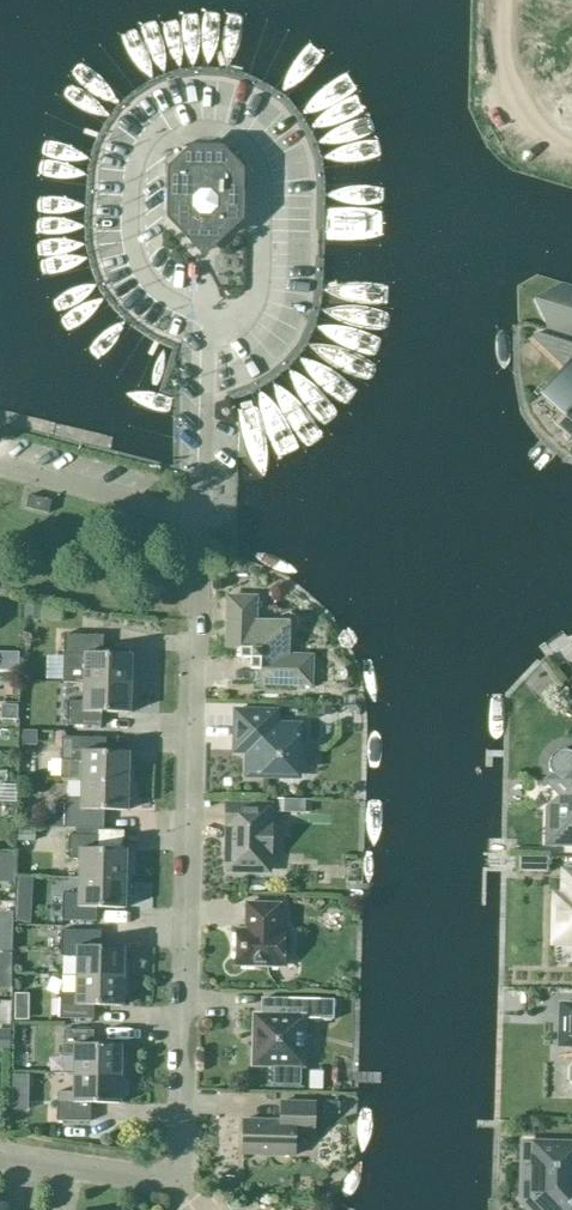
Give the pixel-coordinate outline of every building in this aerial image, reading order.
[(522,74),(571,73),(571,0),(521,0),(522,74)] [(240,156),(171,155),(170,217),(194,242),(213,242),(239,218),(240,156)] [(554,288),(533,300),(544,322),(571,331),(571,294),(554,288)] [(570,360),(540,392),(562,413),(553,423),(571,441),(571,440),(571,362),(570,360)] [(48,513),(51,500),(29,494),(25,507),(48,513)] [(254,598),(228,598),(226,648),(240,648),(239,658),(243,658),(250,665),(250,669),(259,669),(259,682),(309,683),(310,657),(288,656),(289,644),(286,635),(274,623),(265,620),(253,620),(254,598)] [(84,682),(135,684),(135,666),(130,666),(131,654),(102,654),(102,635),(64,634),(62,682),(84,682)] [(134,701),(135,684),(84,682),(83,701),(67,701),(66,725),(101,726),(101,712),(129,713),(129,701),(134,701)] [(276,724),(276,711),(234,710),(234,739),(236,739),(236,749),(246,749),(245,776),(267,776),(267,773),(290,773),(295,769),(296,746),(299,746),(300,725),(276,724)] [(105,738),(61,736),(60,779),(81,780),(132,781),(133,764),(128,764),(128,752),(105,751),(105,738)] [(571,749),(569,748),(567,748),(564,748),(562,748),(560,749),(558,749),(556,750),(555,751),(553,753),(552,754),(551,756),(550,757),(549,759),(548,761),(548,764),(548,766),(548,768),(549,770),(550,773),(551,774),(553,776),(549,780),(563,795),(549,808),(548,841),(571,841),(571,749)] [(132,781),(81,780),(80,799),(64,798),(63,827),(103,828),(103,810),(127,811),(127,799),(132,799),(132,781)] [(16,786),(6,786),(6,801),(16,801),(16,786)] [(296,799),(278,799),(278,812),(296,813),(296,799)] [(268,807),(227,806),(226,823),(229,823),(228,831),(232,835),(233,840),(228,844),(228,869),(266,869),(267,853),(271,849),(272,828),(267,824),(268,807)] [(36,829),(20,829),(19,841),(35,842),(36,829)] [(79,859),(78,878),(130,879),(130,862),(125,862),(126,850),(97,849),(98,835),(68,835),(67,859),(79,859)] [(13,854),(1,854),(0,875),(13,875),(13,854)] [(563,870),(562,895),(555,895),(554,941),(571,941),(571,870),(563,870)] [(130,879),(78,878),(78,894),(62,893),(61,920),(96,921),(96,907),(124,908),(124,896),(129,896),(130,879)] [(280,904),(246,903),(246,922),(248,922),(247,929),(236,929),(235,965),(283,967),(284,930),(279,930),(280,904)] [(76,957),(76,976),(127,977),(127,960),(123,960),(123,948),(100,947),(100,931),(60,930),(60,957),(76,957)] [(0,953),(0,964),(11,964),(11,953),(0,953)] [(127,977),(76,976),(76,995),(59,995),(59,1019),(94,1019),(94,1006),(122,1006),(122,994),(127,994),(127,977)] [(337,1000),(265,998),(264,1016),(255,1016),(254,1064),(273,1064),(272,1087),(301,1088),(303,1018),(337,1019),(337,1000)] [(560,1003),(559,1045),(571,1045),(571,1003),(560,1003)] [(0,1028),(0,1051),(10,1052),(11,1029),(0,1028)] [(74,1055),(73,1073),(124,1075),(125,1057),(120,1057),(120,1045),(92,1045),(93,1031),(63,1030),(62,1054),(74,1055)] [(124,1075),(73,1073),(73,1092),(57,1091),(56,1120),(90,1121),(90,1103),(119,1104),(119,1092),(124,1092),(124,1075)] [(280,1121),(243,1119),(242,1154),(294,1155),(295,1133),(313,1134),(314,1102),(281,1101),(280,1121)] [(339,1103),(325,1102),(324,1113),(339,1113),(339,1103)] [(537,1179),(535,1179),(533,1180),(530,1180),(528,1181),(527,1182),(525,1183),(523,1186),(522,1188),(521,1190),(520,1192),(520,1194),(520,1196),(520,1199),(521,1201),(522,1203),(524,1205),(525,1207),(527,1208),(528,1208),(530,1209),(533,1209),(538,1209),(541,1209),(542,1208),(544,1207),(546,1206),(547,1205),(551,1209),(571,1209),(571,1145),(538,1144),(537,1179)]
